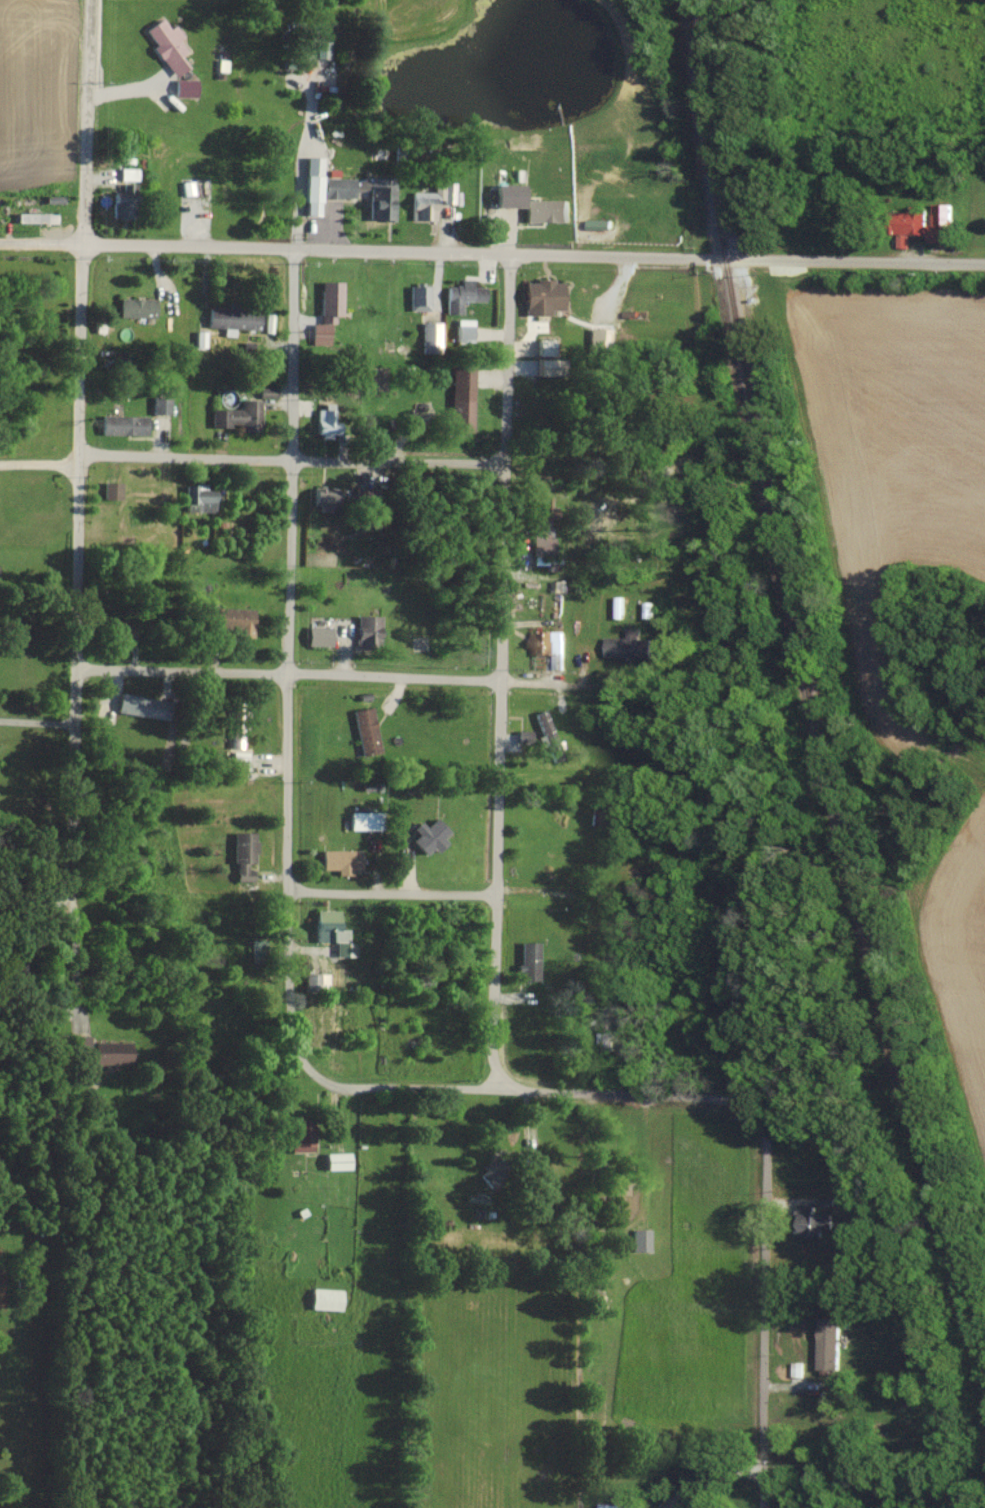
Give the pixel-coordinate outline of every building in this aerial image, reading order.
[(171,25),(166,29),(157,18),(142,30),(153,44),(149,47),(173,76),(184,67),(176,57),(183,51),(175,41),(181,36),(171,25)] [(312,58),(327,58),(327,41),(312,41),(312,58)] [(193,97),(194,79),(172,78),(171,96),(193,97)] [(303,157),(302,214),(318,215),(318,197),(335,198),(336,178),(320,178),(320,157),(303,157)] [(135,168),(119,168),(118,181),(120,181),(120,193),(110,192),(109,216),(120,217),(120,202),(134,202),(135,168)] [(392,179),(355,178),(354,189),(367,189),(366,219),(391,220),(392,179)] [(518,184),(490,185),(491,207),(518,207),(518,184)] [(433,220),(434,192),(410,191),(409,219),(433,220)] [(565,221),(565,199),(522,200),(523,222),(565,221)] [(930,225),(925,225),(925,243),(947,243),(948,204),(931,204),(930,225)] [(923,235),(924,208),(907,207),(907,212),(894,212),(892,248),(906,248),(907,235),(923,235)] [(53,214),(14,213),(14,222),(52,223),(53,214)] [(444,314),(459,314),(459,302),(481,301),(481,286),(469,287),(469,278),(458,279),(458,285),(444,286),(444,314)] [(521,281),(522,315),(560,315),(560,285),(551,285),(550,280),(521,281)] [(340,282),(326,282),(326,306),(318,306),(318,323),(309,323),(310,344),(328,344),(327,323),(333,323),(333,316),(340,316),(340,282)] [(408,310),(429,310),(428,285),(407,286),(408,310)] [(152,299),(116,298),(116,317),(151,318),(152,299)] [(205,328),(223,328),(223,334),(232,335),(232,329),(257,329),(258,310),(206,308),(205,328)] [(455,341),(472,341),(472,319),(455,319),(455,341)] [(420,352),(439,352),(438,322),(420,322),(420,352)] [(587,349),(607,349),(608,329),(587,328),(587,349)] [(535,355),(552,355),(552,339),(535,339),(535,355)] [(549,359),(534,359),(534,375),(549,375),(549,359)] [(448,430),(470,431),(472,367),(450,366),(448,430)] [(167,413),(167,396),(150,396),(150,413),(167,413)] [(238,409),(209,408),(209,425),(258,426),(258,399),(239,399),(238,409)] [(312,408),(313,432),(334,431),(333,402),(321,403),(322,408),(312,408)] [(98,433),(143,435),(143,415),(99,414),(98,433)] [(119,482),(102,481),(101,498),(118,499),(119,482)] [(183,511),(211,510),(211,485),(182,485),(183,511)] [(530,555),(550,554),(550,536),(545,536),(545,516),(530,516),(530,555)] [(613,617),(622,618),(623,596),(614,595),(613,617)] [(212,628),(234,629),(233,637),(250,637),(251,608),(212,607),(212,628)] [(354,640),(376,640),(376,614),(353,615),(354,640)] [(328,645),(329,626),(306,626),(305,645),(328,645)] [(649,657),(649,638),(637,638),(637,627),(625,627),(625,636),(603,636),(602,656),(649,657)] [(562,652),(562,630),(529,631),(529,653),(562,652)] [(113,710),(158,719),(162,700),(117,691),(113,710)] [(350,710),(359,754),(377,750),(369,706),(350,710)] [(231,709),(230,736),(240,737),(241,722),(246,722),(246,709),(231,709)] [(544,709),(533,713),(549,761),(560,758),(544,709)] [(247,768),(246,751),(229,751),(230,769),(247,768)] [(347,828),(376,829),(376,811),(348,811),(347,828)] [(418,821),(410,828),(415,834),(409,840),(423,854),(430,847),(434,851),(443,842),(439,838),(446,831),(433,817),(423,827),(418,821)] [(231,880),(252,881),(253,831),(232,831),(231,880)] [(358,869),(358,849),(319,850),(320,869),(335,869),(335,875),(349,874),(349,869),(358,869)] [(312,941),(333,941),(333,956),(353,956),(353,944),(345,944),(345,929),(334,929),(335,909),(313,909),(312,941)] [(518,980),(536,980),(536,942),(519,941),(518,980)] [(326,972),(302,973),(303,987),(317,986),(317,988),(327,988),(326,972)] [(67,1035),(68,1057),(88,1057),(87,1035),(67,1035)] [(126,1041),(91,1042),(91,1064),(126,1063),(126,1041)] [(310,1151),(309,1119),(290,1119),(290,1152),(310,1151)] [(346,1152),(322,1153),(323,1169),(346,1169),(346,1152)] [(829,1228),(829,1213),(811,1213),(812,1204),(795,1204),(794,1235),(819,1236),(819,1228),(829,1228)] [(631,1250),(648,1251),(648,1229),(631,1229),(631,1250)] [(338,1310),(338,1289),(308,1288),(307,1309),(338,1310)] [(838,1318),(816,1317),(815,1368),(837,1369),(838,1318)]
